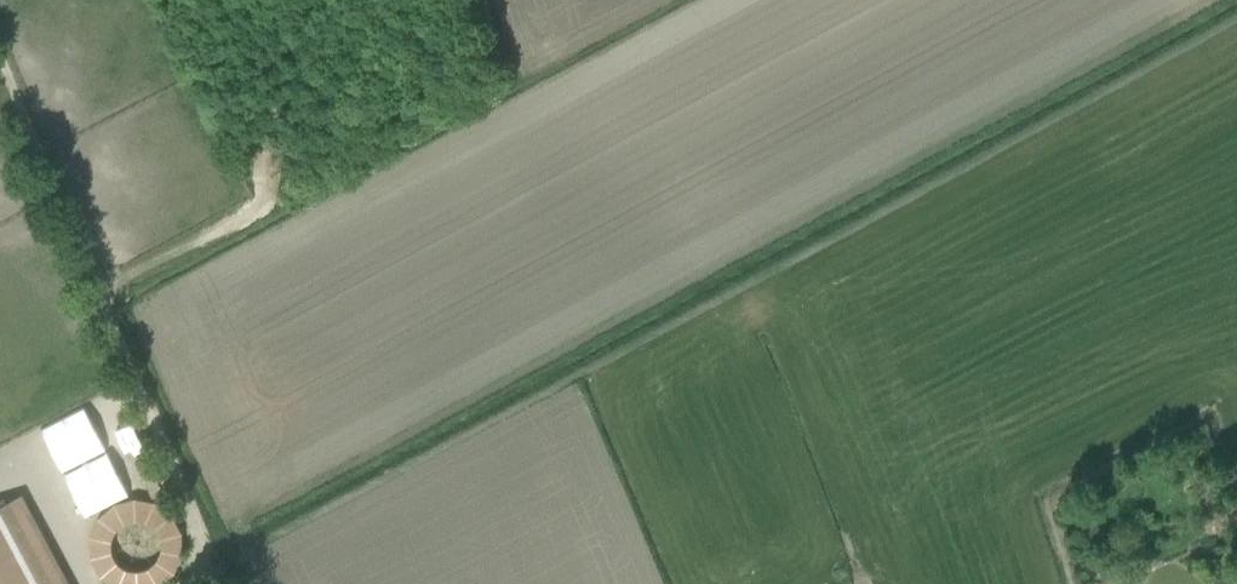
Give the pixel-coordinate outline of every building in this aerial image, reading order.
[(16,500),(0,508),(0,583),(60,583),(16,500)] [(183,502),(99,500),(98,583),(181,583),(183,502)]
